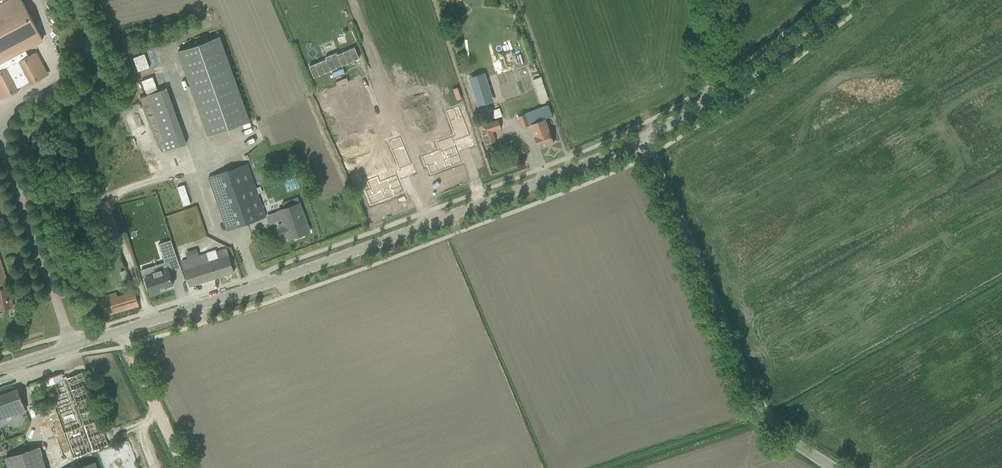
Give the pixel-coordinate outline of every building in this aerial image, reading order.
[(30,81),(31,83),(45,75),(34,53),(29,56),(25,49),(43,39),(22,0),(9,0),(0,5),(0,90),(4,97),(18,90),(17,88),(30,81)] [(250,121),(220,36),(178,51),(208,136),(250,121)] [(147,57),(135,61),(138,71),(150,67),(147,57)] [(541,77),(533,80),(541,104),(546,102),(545,101),(548,100),(547,99),(548,98),(541,77)] [(473,110),(482,109),(480,89),(471,89),(473,110)] [(545,119),(552,116),(548,105),(524,113),(520,115),(525,127),(531,124),(536,139),(540,148),(554,143),(550,133),(545,119)] [(495,140),(492,131),(501,128),(498,120),(489,123),(489,122),(481,124),(484,134),(483,134),(486,143),(495,140)] [(186,143),(182,131),(162,138),(166,151),(186,143)] [(338,143),(341,156),(371,151),(368,138),(338,143)] [(443,155),(442,152),(422,160),(425,167),(427,166),(431,175),(461,164),(455,150),(443,155)] [(266,217),(247,164),(208,177),(227,230),(266,217)] [(378,177),(367,182),(370,190),(365,192),(371,206),(386,200),(385,199),(403,192),(398,179),(396,179),(395,177),(380,183),(378,177)] [(185,184),(177,187),(184,206),(191,204),(185,184)] [(310,232),(307,222),(300,202),(298,197),(282,202),(284,208),(278,210),(283,223),(278,224),(279,228),(278,228),(281,236),(282,235),(283,239),(288,237),(289,239),(298,236),(299,237),(303,236),(302,234),(310,232)] [(171,240),(159,244),(164,260),(177,256),(171,240)] [(217,251),(216,250),(181,261),(186,277),(190,286),(234,271),(231,262),(227,248),(217,251)] [(152,275),(143,278),(147,290),(149,289),(151,295),(160,292),(159,289),(173,284),(167,264),(160,266),(161,269),(151,272),(152,275)] [(120,271),(123,279),(129,277),(126,269),(120,271)] [(101,306),(104,315),(139,305),(136,295),(133,286),(128,288),(129,293),(118,296),(116,292),(99,298),(101,306)] [(9,305),(5,288),(0,290),(0,289),(0,306),(9,305)] [(44,379),(48,389),(52,401),(46,404),(49,408),(54,406),(72,459),(108,446),(86,383),(83,374),(64,380),(62,373),(44,379)] [(6,417),(9,424),(14,426),(19,424),(21,422),(22,421),(24,417),(22,411),(25,410),(21,398),(18,389),(0,395),(0,419),(6,417)] [(8,467),(46,467),(40,447),(5,458),(8,467)]
